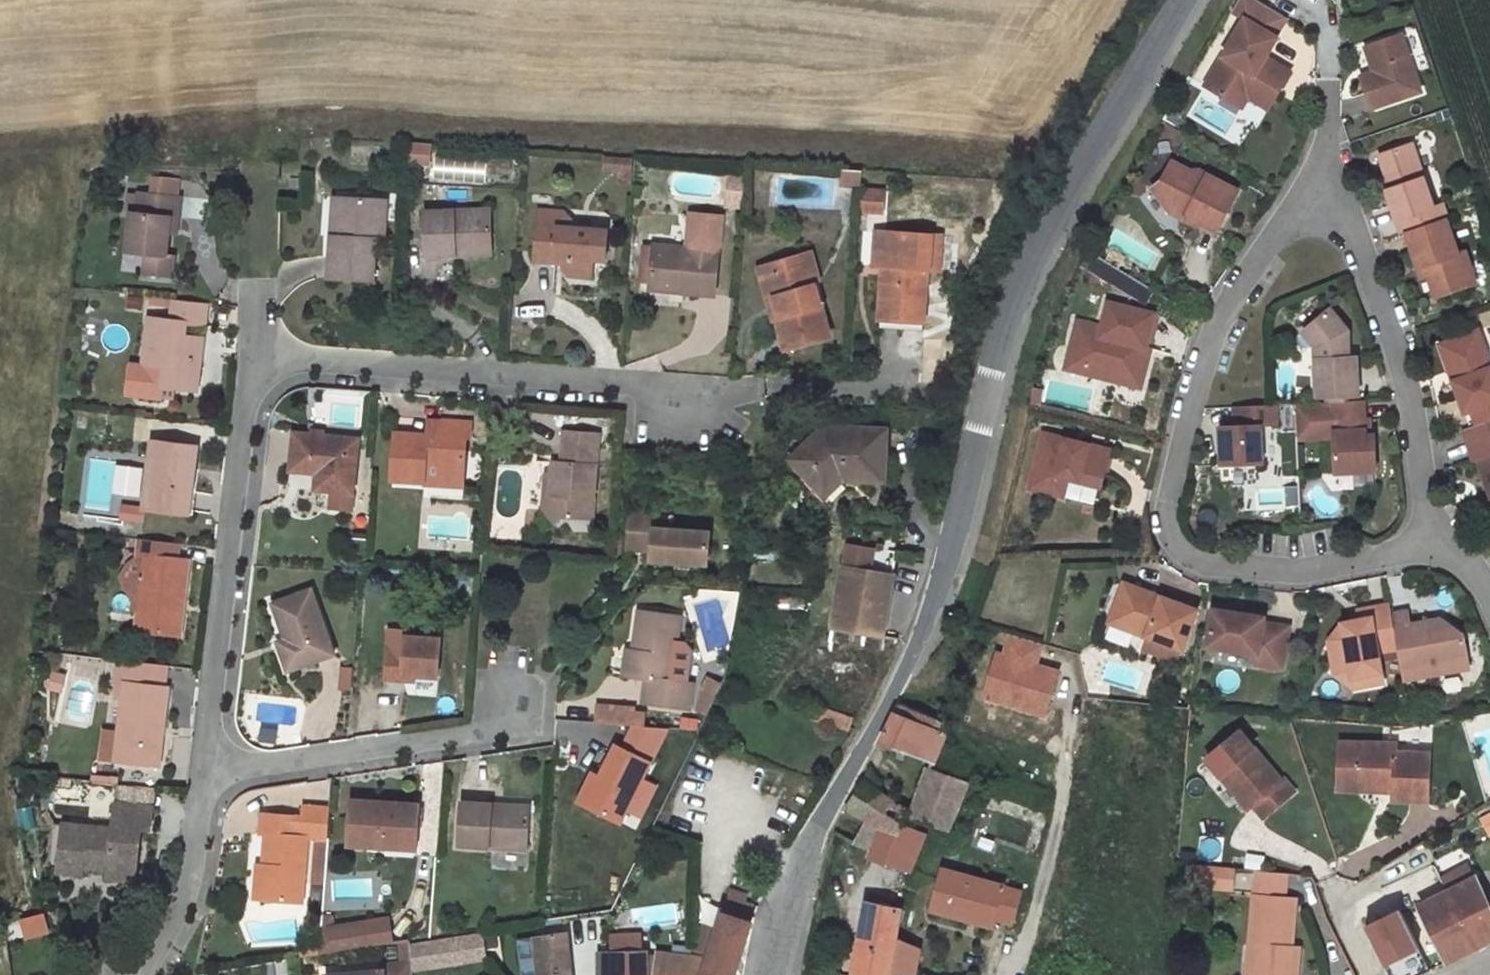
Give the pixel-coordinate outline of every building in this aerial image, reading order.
[(1256,0),(1239,0),(1233,11),(1245,18),(1205,86),(1225,97),(1227,94),(1239,92),(1249,98),(1262,106),(1271,90),(1266,87),(1270,81),(1281,88),(1291,72),(1266,57),(1278,37),(1275,36),(1272,34),(1283,16),(1256,0)] [(1286,18),(1283,16),(1272,34),(1275,36),(1286,18)] [(1402,34),(1366,47),(1374,71),(1362,76),(1373,108),(1421,91),(1402,34)] [(1271,90),(1262,106),(1268,109),(1281,88),(1270,81),(1266,87),(1271,90)] [(1227,94),(1225,97),(1243,108),(1249,98),(1239,92),(1227,94)] [(429,154),(430,143),(410,142),(409,153),(429,154)] [(1397,220),(1433,208),(1433,207),(1412,144),(1379,155),(1391,189),(1386,190),(1397,220)] [(428,162),(429,154),(409,153),(408,161),(428,162)] [(620,170),(620,158),(606,157),(605,169),(620,170)] [(631,184),(633,159),(620,158),(620,170),(619,183),(631,184)] [(1202,223),(1218,231),(1239,189),(1199,169),(1190,170),(1171,160),(1161,180),(1151,187),(1170,211),(1174,208),(1184,213),(1185,214),(1186,220),(1196,225),(1202,223)] [(861,185),(862,170),(842,169),(841,184),(861,185)] [(151,194),(178,197),(179,180),(152,177),(151,194)] [(298,187),(298,178),(290,178),(290,187),(298,187)] [(883,212),(884,190),(861,189),(859,211),(883,212)] [(143,273),(175,277),(177,256),(169,255),(172,233),(173,217),(181,218),(183,197),(178,197),(151,194),(137,193),(137,194),(127,193),(125,211),(128,212),(125,252),(145,254),(143,273)] [(342,197),(334,196),(332,234),(340,235),(342,197)] [(387,199),(342,197),(340,235),(332,234),(329,277),(374,280),(376,238),(384,239),(387,199)] [(1401,233),(1447,217),(1442,203),(1433,207),(1433,208),(1397,220),(1401,233)] [(492,245),(490,208),(424,211),(426,257),(456,255),(455,246),(492,245)] [(1174,208),(1170,211),(1182,217),(1184,213),(1174,208)] [(572,227),(558,226),(559,211),(538,209),(535,261),(564,263),(563,269),(569,275),(592,277),(594,259),(606,260),(608,230),(572,227)] [(573,221),(564,211),(559,211),(558,226),(572,227),(573,221)] [(722,216),(691,214),(688,248),(654,245),(654,246),(652,266),(642,265),(641,283),(684,287),(684,292),(716,294),(722,216)] [(172,233),(179,234),(181,218),(173,217),(172,233)] [(1458,254),(1445,218),(1406,232),(1419,268),(1426,266),(1429,275),(1436,297),(1476,283),(1465,251),(1458,254)] [(879,326),(923,329),(927,269),(929,269),(932,234),(882,231),(880,266),(883,266),(891,266),(890,274),(883,274),(879,326)] [(939,269),(941,235),(932,234),(929,269),(939,269)] [(455,246),(456,255),(492,253),(492,245),(455,246)] [(644,245),(642,265),(652,266),(654,246),(644,245)] [(119,270),(135,273),(139,255),(122,252),(119,270)] [(811,252),(799,255),(808,286),(815,284),(819,282),(811,252)] [(799,255),(779,261),(781,269),(764,274),(771,298),(774,297),(780,317),(777,318),(786,349),(830,337),(815,284),(808,286),(799,255)] [(779,261),(759,267),(774,319),(777,318),(780,317),(774,297),(771,298),(764,274),(781,269),(779,261)] [(1096,262),(1089,275),(1114,289),(1121,276),(1096,262)] [(883,274),(890,274),(891,266),(883,266),(883,274)] [(1429,275),(1426,266),(1419,268),(1422,278),(1429,275)] [(142,310),(143,297),(128,296),(126,308),(142,310)] [(173,307),(174,301),(151,298),(150,304),(173,307)] [(195,356),(198,337),(184,336),(185,323),(204,325),(206,303),(174,299),(174,301),(173,307),(171,320),(149,317),(143,366),(163,368),(161,386),(197,390),(200,357),(195,356)] [(1102,327),(1078,320),(1071,347),(1086,351),(1080,371),(1119,381),(1121,374),(1143,379),(1149,356),(1139,354),(1141,345),(1146,347),(1155,314),(1109,302),(1102,327)] [(1315,346),(1318,396),(1327,396),(1358,394),(1356,356),(1349,356),(1347,330),(1329,308),(1302,331),(1315,346)] [(1478,330),(1440,344),(1465,412),(1471,410),(1489,403),(1489,362),(1478,330)] [(1139,354),(1149,356),(1151,348),(1146,347),(1141,345),(1139,354)] [(1086,351),(1071,347),(1066,367),(1080,371),(1086,351)] [(1121,374),(1119,381),(1141,387),(1143,379),(1121,374)] [(1364,419),(1363,400),(1358,400),(1327,402),(1295,404),(1297,439),(1334,437),(1336,472),(1375,470),(1374,434),(1370,434),(1365,435),(1364,419)] [(1471,410),(1477,425),(1489,420),(1489,403),(1471,410)] [(1274,405),(1234,407),(1235,426),(1220,427),(1222,466),(1261,464),(1259,426),(1275,425),(1274,405)] [(440,420),(428,419),(428,434),(439,435),(440,420)] [(396,432),(392,480),(424,482),(425,473),(464,475),(466,438),(470,438),(471,422),(440,420),(439,435),(428,434),(396,432)] [(1477,425),(1463,429),(1473,459),(1477,458),(1488,490),(1489,490),(1489,420),(1477,425)] [(885,432),(826,429),(794,459),(826,493),(844,476),(883,477),(885,432)] [(562,461),(553,460),(552,474),(550,502),(543,509),(556,524),(563,517),(592,519),(599,433),(564,430),(562,461)] [(358,438),(294,433),(291,470),(317,473),(316,489),(353,493),(358,438)] [(1043,433),(1029,488),(1062,496),(1067,478),(1100,486),(1109,449),(1043,433)] [(145,508),(182,513),(185,488),(191,488),(193,476),(196,446),(153,441),(145,508)] [(463,486),(464,475),(425,473),(424,482),(424,484),(463,486)] [(552,474),(545,474),(543,509),(550,502),(552,474)] [(185,488),(182,513),(193,514),(198,476),(193,476),(191,488),(185,488)] [(654,528),(656,513),(628,511),(626,540),(652,541),(652,550),(651,560),(707,563),(709,532),(654,528)] [(136,630),(180,636),(183,611),(178,611),(184,559),(177,558),(179,543),(140,539),(138,555),(135,555),(135,557),(127,561),(123,565),(120,571),(118,580),(120,586),(122,590),(126,596),(132,599),(130,611),(138,612),(136,630)] [(652,541),(626,540),(625,548),(652,550),(652,541)] [(883,635),(897,551),(847,542),(833,627),(883,635)] [(178,611),(183,611),(188,560),(184,559),(178,611)] [(1158,602),(1160,596),(1124,582),(1122,589),(1158,602)] [(1182,649),(1197,610),(1160,596),(1158,602),(1122,589),(1103,638),(1141,652),(1142,648),(1147,636),(1180,648),(1182,649)] [(334,654),(311,590),(274,604),(286,639),(296,667),(334,654)] [(60,616),(60,594),(52,594),(52,615),(60,616)] [(1331,649),(1333,664),(1352,677),(1382,671),(1378,652),(1397,648),(1391,614),(1389,604),(1358,610),(1360,619),(1362,630),(1352,632),(1351,629),(1343,630),(1331,649)] [(1213,609),(1208,646),(1258,654),(1256,664),(1283,668),(1289,626),(1263,622),(1264,617),(1213,609)] [(680,616),(639,610),(634,649),(628,649),(625,675),(646,678),(643,702),(689,709),(693,684),(686,683),(691,650),(685,643),(677,642),(680,616)] [(1397,648),(1403,680),(1469,667),(1463,634),(1446,623),(1425,627),(1424,621),(1409,624),(1407,611),(1391,614),(1397,648)] [(1424,621),(1425,627),(1446,623),(1439,618),(1424,621)] [(1342,623),(1329,641),(1331,649),(1343,630),(1351,629),(1352,632),(1362,630),(1360,619),(1342,623)] [(891,669),(898,637),(883,635),(833,627),(824,685),(879,696),(891,669)] [(1062,671),(1039,664),(1044,645),(1011,635),(1005,653),(1000,652),(986,696),(1048,715),(1062,671)] [(1180,648),(1147,636),(1142,648),(1176,660),(1180,648)] [(387,647),(385,677),(403,679),(403,673),(415,674),(438,676),(441,639),(405,637),(404,648),(387,647)] [(296,667),(286,639),(278,642),(288,670),(296,667)] [(160,766),(169,686),(164,686),(166,665),(119,660),(117,682),(118,682),(124,683),(123,696),(119,731),(124,732),(120,761),(160,766)] [(1335,674),(1354,687),(1383,682),(1382,671),(1352,677),(1333,664),(1335,674)] [(351,689),(352,668),(341,667),(339,689),(351,689)] [(61,691),(64,675),(53,673),(50,688),(61,691)] [(708,678),(703,687),(716,693),(720,684),(708,678)] [(703,687),(698,709),(706,713),(716,693),(703,687)] [(939,749),(949,723),(899,704),(880,742),(931,761),(919,794),(958,808),(968,782),(955,778),(963,758),(939,749)] [(598,706),(597,722),(644,726),(644,715),(634,714),(635,709),(598,706)] [(833,711),(829,722),(860,731),(864,720),(833,711)] [(621,823),(668,728),(633,725),(622,748),(615,745),(600,776),(591,771),(576,800),(621,823)] [(120,761),(124,732),(119,731),(105,729),(102,759),(120,761)] [(1239,731),(1206,759),(1241,799),(1245,795),(1253,805),(1264,817),(1294,792),(1283,778),(1280,780),(1239,731)] [(1396,743),(1340,742),(1339,765),(1360,766),(1359,789),(1383,790),(1383,786),(1393,786),(1393,790),(1393,799),(1411,800),(1411,796),(1428,797),(1430,753),(1396,752),(1396,743)] [(1360,766),(1339,765),(1338,789),(1359,789),(1360,766)] [(153,807),(133,805),(136,785),(120,785),(118,803),(116,803),(113,830),(63,824),(58,871),(82,874),(82,867),(101,869),(101,865),(109,866),(108,870),(108,877),(135,880),(141,828),(150,829),(153,807)] [(155,788),(136,785),(133,805),(153,807),(155,788)] [(949,830),(958,808),(919,794),(910,816),(949,830)] [(1245,795),(1241,799),(1249,809),(1253,805),(1245,795)] [(351,801),(348,844),(369,845),(386,846),(387,839),(417,841),(420,805),(351,801)] [(527,850),(529,812),(492,810),(492,804),(461,802),(459,845),(527,850)] [(529,812),(530,806),(492,804),(492,810),(529,812)] [(263,864),(260,899),(303,902),(308,837),(315,837),(328,838),(330,808),(303,806),(302,816),(260,813),(259,833),(265,834),(263,864)] [(1481,820),(1489,836),(1489,814),(1481,820)] [(880,828),(868,857),(886,864),(887,861),(911,871),(926,835),(901,825),(898,833),(881,826),(880,828)] [(328,838),(315,837),(312,882),(324,883),(328,838)] [(369,845),(369,851),(417,854),(417,841),(387,839),(386,846),(369,845)] [(1463,848),(1440,858),(1446,871),(1469,861),(1463,848)] [(489,851),(489,862),(518,863),(518,851),(489,851)] [(1264,856),(1246,854),(1245,868),(1256,870),(1262,871),(1264,856)] [(257,864),(254,899),(260,899),(263,864),(257,864)] [(1234,868),(1196,864),(1194,885),(1232,889),(1234,868)] [(1020,891),(942,870),(932,909),(967,918),(969,912),(993,918),(1011,923),(1020,891)] [(1299,947),(1291,946),(1295,899),(1284,898),(1286,873),(1262,871),(1256,870),(1250,945),(1257,945),(1255,974),(1296,974),(1299,947)] [(1419,905),(1448,962),(1489,941),(1489,909),(1483,895),(1484,894),(1475,877),(1447,891),(1419,905)] [(748,895),(731,890),(729,897),(746,903),(748,895)] [(752,923),(749,922),(754,905),(746,903),(729,897),(718,930),(704,926),(697,952),(702,953),(701,957),(656,953),(653,974),(735,974),(752,923)] [(852,974),(895,974),(903,941),(895,938),(900,909),(865,902),(852,974)] [(20,940),(46,933),(41,912),(14,919),(20,940)] [(969,912),(967,918),(991,925),(993,918),(969,912)] [(1420,951),(1400,913),(1384,921),(1366,930),(1385,968),(1420,951)] [(332,916),(322,916),(320,943),(319,954),(365,947),(362,923),(333,927),(332,916)] [(566,932),(534,936),(538,974),(570,974),(566,932)] [(427,968),(487,959),(484,934),(422,944),(427,968)] [(616,943),(629,942),(628,934),(616,935),(616,943)] [(412,962),(411,940),(400,942),(401,963),(412,962)] [(895,974),(914,974),(918,947),(903,941),(895,974)] [(319,954),(320,943),(299,947),(300,957),(319,954)] [(1250,945),(1248,974),(1255,974),(1257,945),(1250,945)] [(1385,968),(1388,974),(1420,974),(1430,971),(1420,951),(1385,968)] [(630,952),(597,953),(598,974),(632,974),(630,952)] [(646,952),(630,952),(632,974),(648,974),(646,952)] [(412,962),(401,963),(382,965),(382,970),(326,974),(413,974),(412,962)]
